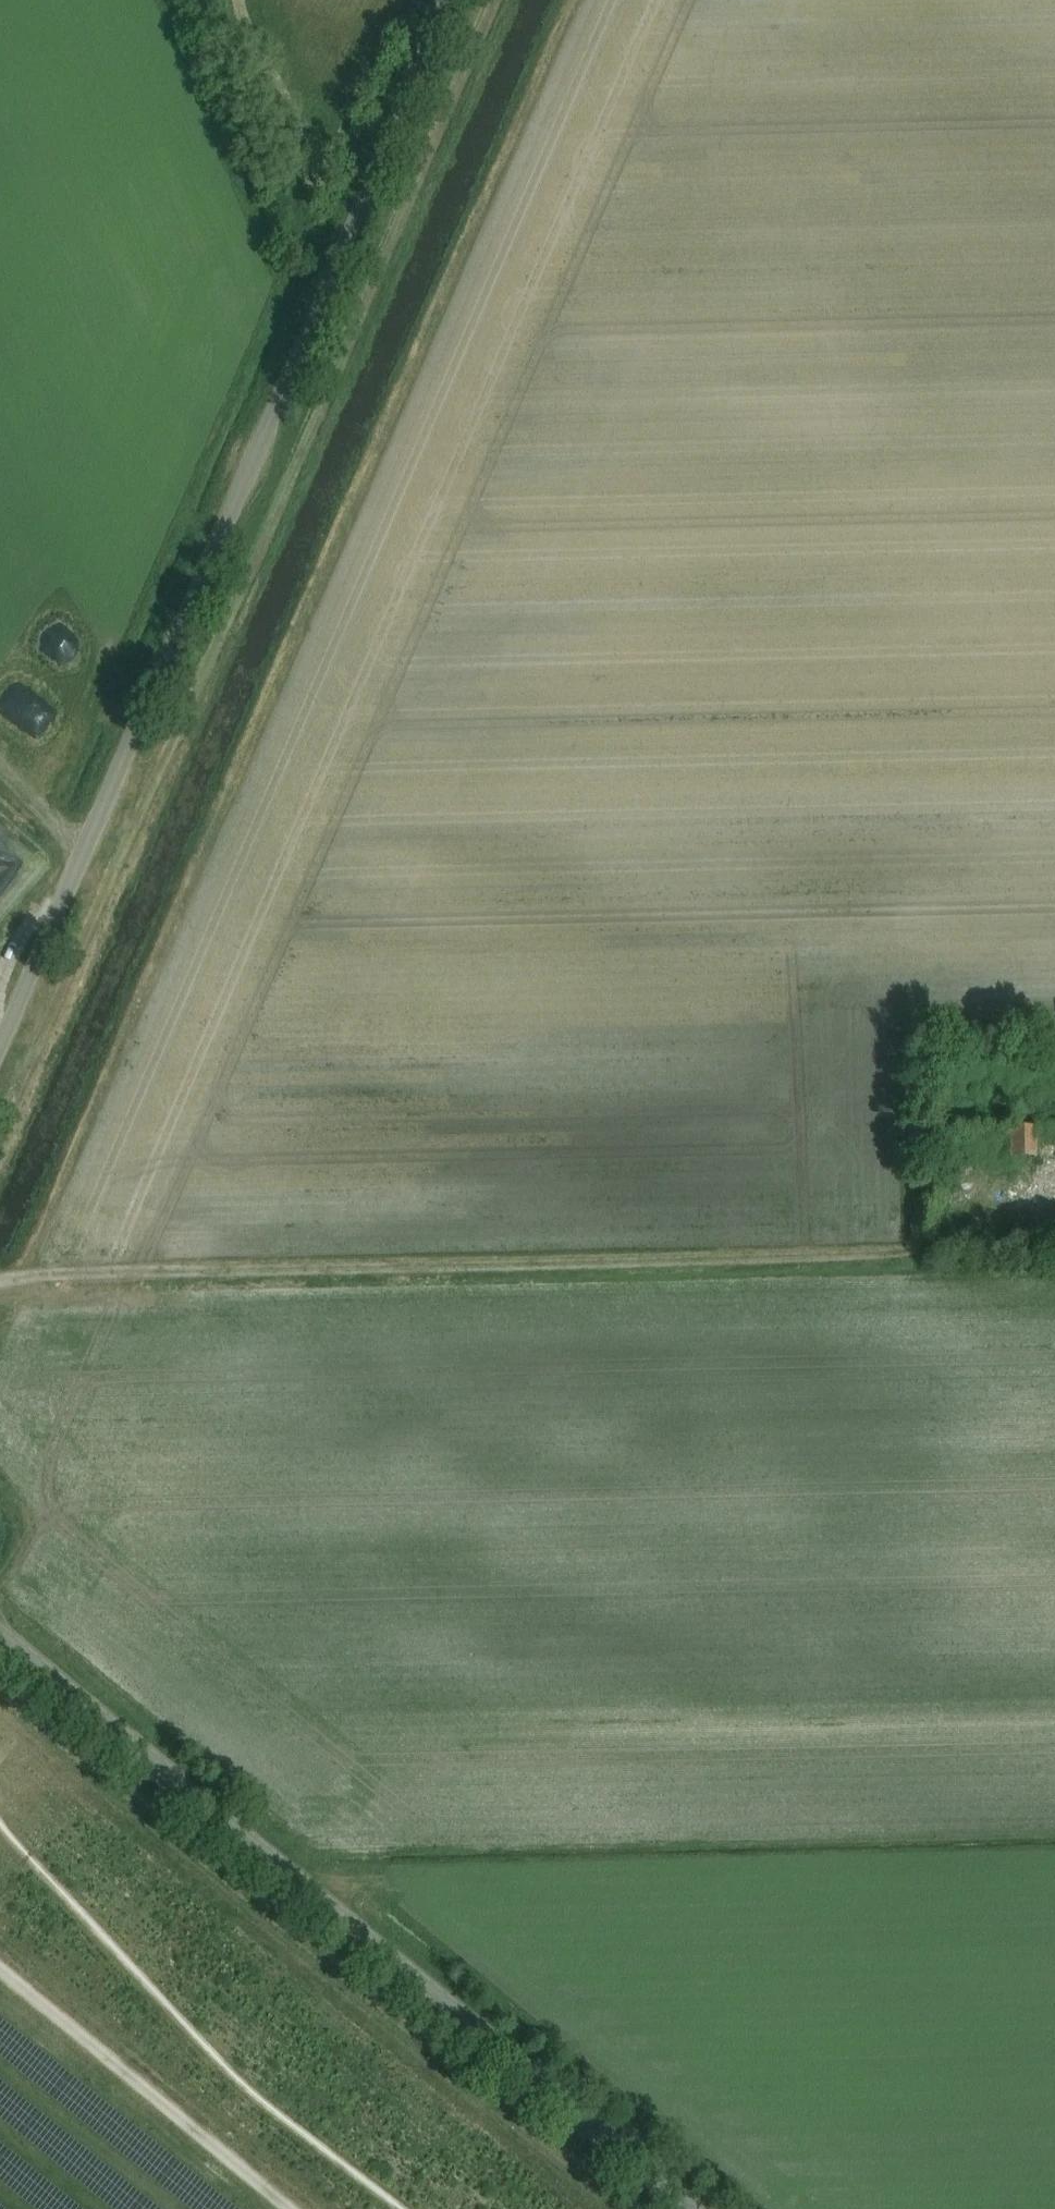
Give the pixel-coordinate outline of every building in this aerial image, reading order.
[(1035,1129),(1012,1129),(1012,1158),(1035,1158),(1035,1129)] [(1054,1229),(1054,1159),(1047,1159),(1049,1229),(1054,1229)]
